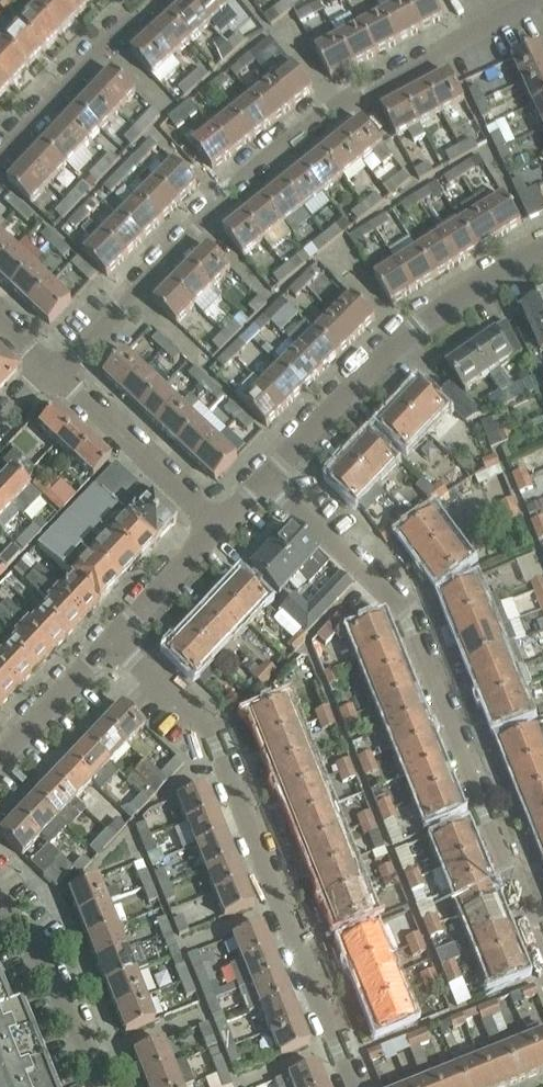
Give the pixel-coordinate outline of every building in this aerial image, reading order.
[(0,1),(0,5),(4,9),(14,0),(1,0),(0,1)] [(32,3),(62,33),(79,17),(62,0),(35,0),(32,3)] [(79,17),(95,0),(94,0),(62,0),(79,17)] [(210,24),(229,6),(223,0),(189,0),(188,1),(210,24)] [(286,0),(265,15),(271,23),(292,8),(286,0)] [(405,1),(420,29),(443,17),(434,0),(407,0),(405,1)] [(191,41),(210,24),(188,1),(170,17),(191,41)] [(420,29),(405,1),(383,13),(398,41),(420,29)] [(32,3),(15,20),(46,50),(62,33),(32,3)] [(296,13),(301,22),(314,15),(310,6),(296,13)] [(383,13),(360,25),(376,53),(398,41),(383,13)] [(151,35),(172,58),(173,57),(191,41),(170,17),(151,35)] [(350,31),(338,37),(354,65),(376,53),(360,25),(356,17),(345,22),(350,31)] [(0,36),(0,39),(30,67),(41,55),(46,50),(15,20),(10,25),(0,36)] [(239,33),(227,43),(234,51),(245,40),(239,33)] [(151,35),(132,52),(153,76),(161,84),(181,66),(173,57),(172,58),(151,35)] [(256,60),(264,70),(284,54),(270,36),(250,53),(256,60)] [(222,37),(215,44),(223,61),(234,51),(227,43),(222,37)] [(354,65),(338,37),(316,50),(331,77),(354,65)] [(0,39),(0,71),(13,84),(30,67),(0,39)] [(512,58),(523,82),(542,72),(542,48),(541,45),(512,58)] [(244,70),(256,60),(250,53),(238,62),(244,70)] [(313,89),(293,65),(272,81),(292,106),(313,89)] [(197,85),(208,74),(201,67),(190,77),(197,85)] [(113,70),(95,89),(118,110),(136,92),(113,70)] [(13,84),(0,71),(0,98),(13,84)] [(427,84),(442,112),(464,100),(449,72),(427,84)] [(523,82),(534,104),(542,100),(542,72),(523,82)] [(211,84),(217,92),(229,82),(223,75),(211,84)] [(185,95),(197,85),(190,77),(179,88),(185,95)] [(272,122),(292,106),(272,81),(253,97),(272,122)] [(199,94),(205,102),(217,92),(211,84),(199,94)] [(427,84),(405,96),(420,124),(442,112),(427,84)] [(469,90),(476,104),(485,100),(478,86),(469,90)] [(78,107),(101,129),(118,110),(95,89),(78,107)] [(426,135),(420,124),(405,96),(381,108),(397,136),(409,130),(415,141),(426,135)] [(253,137),(272,122),(253,97),(233,112),(253,137)] [(491,113),(485,100),(476,104),(482,118),(491,113)] [(534,104),(542,124),(542,100),(534,104)] [(78,107),(61,126),(84,147),(101,129),(78,107)] [(153,107),(135,126),(142,133),(160,114),(153,107)] [(171,116),(177,124),(189,114),(183,107),(171,116)] [(253,137),(233,112),(213,128),(233,153),(253,137)] [(381,161),(390,153),(363,119),(342,135),(362,160),(373,152),(381,161)] [(43,144),(67,166),(84,147),(61,126),(43,144)] [(142,133),(135,126),(125,137),(132,144),(142,133)] [(213,169),(233,153),(213,128),(193,144),(213,169)] [(497,149),(506,145),(499,131),(491,136),(497,149)] [(343,176),(362,160),(342,135),(323,151),(343,176)] [(140,150),(132,157),(140,164),(147,157),(158,145),(151,139),(140,150)] [(473,139),(460,146),(464,154),(478,147),(473,139)] [(43,144),(26,162),(49,184),(67,166),(43,144)] [(497,149),(504,163),(512,159),(506,145),(497,149)] [(464,154),(460,146),(446,153),(451,162),(464,154)] [(303,167),(323,192),(343,176),(323,151),(303,167)] [(529,151),(518,157),(522,164),(533,159),(529,151)] [(118,159),(111,152),(101,163),(108,170),(118,159)] [(126,164),(115,175),(122,182),(133,171),(140,164),(132,157),(126,164)] [(166,170),(156,180),(178,203),(197,184),(174,162),(169,157),(161,165),(166,170)] [(457,168),(462,177),(475,169),(470,160),(457,168)] [(8,181),(32,203),(49,184),(26,162),(8,181)] [(108,170),(101,163),(90,174),(97,181),(108,170)] [(425,165),(415,170),(419,178),(429,173),(425,165)] [(303,208),(323,192),(303,167),(283,183),(303,208)] [(457,168),(444,177),(449,185),(462,177),(457,168)] [(410,178),(404,171),(392,181),(398,188),(410,178)] [(140,179),(149,187),(138,198),(161,220),(178,203),(156,180),(147,172),(140,179)] [(104,186),(111,193),(122,182),(115,175),(104,186)] [(519,195),(528,191),(521,177),(512,181),(519,195)] [(264,199),(284,223),(303,208),(283,183),(264,199)] [(432,195),(427,187),(414,195),(419,204),(432,195)] [(77,189),(66,200),(73,207),(84,195),(77,189)] [(531,189),(528,191),(519,195),(529,219),(542,213),(531,189)] [(475,197),(482,209),(499,236),(521,222),(504,195),(492,203),(484,191),(475,197)] [(364,203),(371,210),(382,201),(376,193),(364,203)] [(5,201),(16,211),(23,204),(11,194),(5,201)] [(419,204),(414,195),(401,203),(406,212),(419,204)] [(161,220),(138,198),(120,216),(143,238),(161,220)] [(264,199),(244,215),(264,239),(272,249),(291,233),(284,223),(264,199)] [(63,218),(73,207),(66,200),(56,211),(63,218)] [(79,211),(86,218),(97,207),(90,200),(79,211)] [(352,212),(358,220),(371,210),(364,203),(352,212)] [(34,215),(23,204),(16,211),(27,222),(34,215)] [(499,236),(482,209),(461,223),(478,249),(499,236)] [(79,211),(69,222),(76,229),(86,218),(79,211)] [(390,222),(384,214),(371,222),(377,230),(390,222)] [(244,215),(224,231),(244,256),(264,239),(244,215)] [(143,238),(120,216),(103,234),(125,256),(143,238)] [(90,221),(82,230),(95,242),(85,253),(101,269),(107,275),(125,256),(103,234),(90,221)] [(363,239),(377,230),(371,222),(358,230),(363,239)] [(461,223),(439,236),(456,263),(478,249),(461,223)] [(325,234),(331,242),(343,233),(337,225),(325,234)] [(48,228),(41,235),(52,246),(59,239),(48,228)] [(16,248),(0,233),(0,265),(16,248)] [(319,252),(331,242),(325,234),(313,244),(319,252)] [(456,263),(439,236),(418,249),(435,276),(456,263)] [(0,265),(0,276),(12,288),(34,265),(43,256),(37,251),(25,239),(16,248),(0,265)] [(59,239),(52,246),(64,256),(71,249),(59,239)] [(213,287),(231,268),(208,246),(190,265),(213,287)] [(418,249),(397,263),(414,290),(435,276),(418,249)] [(286,266),(292,274),(304,264),(297,257),(286,266)] [(78,270),(90,281),(97,274),(85,263),(78,270)] [(414,290),(397,263),(375,276),(392,303),(414,290)] [(12,288),(31,305),(53,282),(34,265),(12,288)] [(190,265),(172,283),(195,305),(205,314),(222,296),(213,287),(190,265)] [(280,284),(292,274),(286,266),(274,276),(280,284)] [(307,286),(318,275),(311,268),(300,279),(307,286)] [(300,279),(289,290),(296,297),(307,286),(300,279)] [(50,323),(72,300),(53,282),(31,305),(50,323)] [(154,301),(177,324),(195,305),(172,283),(154,301)] [(375,318),(353,295),(334,313),(357,336),(375,318)] [(267,303),(260,296),(249,307),(256,314),(267,303)] [(282,297),(264,315),(271,322),(281,331),(299,313),(282,297)] [(518,331),(524,345),(536,339),(542,336),(542,302),(523,310),(530,325),(518,330),(518,331)] [(339,354),(357,336),(334,313),(316,331),(339,354)] [(260,333),(271,322),(264,315),(253,326),(260,333)] [(506,320),(492,330),(494,333),(471,349),(489,374),(501,391),(506,404),(542,388),(542,387),(540,380),(538,375),(513,386),(499,367),(522,351),(509,324),(506,320)] [(242,328),(235,321),(224,332),(231,339),(242,328)] [(307,321),(289,339),(321,372),(339,354),(316,331),(307,321)] [(220,350),(231,339),(224,332),(213,343),(220,350)] [(170,343),(159,333),(152,340),(163,350),(170,343)] [(524,345),(536,371),(538,375),(540,380),(542,378),(542,336),(536,339),(524,345)] [(278,352),(273,357),(282,365),(281,367),(303,389),(321,372),(289,339),(288,339),(289,341),(278,352)] [(246,347),(239,340),(229,350),(235,357),(246,347)] [(170,343),(163,350),(174,361),(181,354),(170,343)] [(471,349),(448,365),(466,391),(489,374),(471,349)] [(225,368),(235,357),(229,350),(218,361),(225,368)] [(123,392),(145,369),(126,351),(104,375),(123,392)] [(0,359),(0,388),(16,371),(16,369),(2,356),(0,359)] [(200,385),(206,378),(195,367),(189,375),(200,385)] [(285,407),(303,389),(281,367),(263,385),(285,407)] [(163,387),(145,369),(123,392),(141,410),(163,387)] [(236,394),(267,425),(285,407),(263,385),(254,376),(236,394)] [(218,388),(206,378),(200,385),(211,396),(218,388)] [(466,422),(478,416),(482,415),(451,384),(439,396),(466,422)] [(182,404),(163,387),(141,410),(160,427),(182,404)] [(443,411),(431,400),(419,389),(401,408),(425,430),(443,411)] [(506,404),(501,391),(487,397),(493,410),(506,404)] [(182,404),(160,427),(178,445),(200,421),(190,412),(199,403),(191,395),(182,404)] [(243,412),(232,402),(225,409),(236,420),(243,412)] [(56,444),(74,424),(56,407),(38,426),(56,444)] [(407,449),(425,430),(401,408),(383,426),(407,449)] [(243,412),(236,420),(248,430),(254,423),(243,412)] [(492,448),(501,445),(514,439),(506,421),(494,426),(491,419),(481,423),(492,448)] [(218,439),(200,421),(178,445),(197,462),(218,439)] [(74,424),(56,444),(74,460),(92,441),(74,424)] [(237,456),(218,439),(197,462),(215,480),(237,456)] [(92,441),(74,460),(92,478),(110,459),(92,441)] [(369,442),(351,461),(375,483),(392,465),(369,442)] [(14,451),(2,462),(8,467),(10,470),(25,484),(29,480),(33,469),(19,456),(14,451)] [(499,464),(495,454),(482,460),(486,469),(499,464)] [(333,480),(357,502),(375,483),(351,461),(333,480)] [(97,482),(122,506),(140,487),(115,463),(97,482)] [(516,483),(529,477),(525,468),(512,473),(516,483)] [(23,516),(40,499),(25,484),(10,470),(0,481),(0,495),(20,513),(23,516)] [(32,483),(42,493),(49,486),(39,476),(32,483)] [(516,483),(520,492),(533,486),(529,477),(516,483)] [(423,478),(415,487),(422,494),(433,504),(443,497),(441,495),(432,487),(423,478)] [(440,481),(432,487),(441,495),(443,497),(449,493),(440,481)] [(37,545),(73,579),(99,603),(176,522),(140,487),(122,506),(97,482),(37,545)] [(49,486),(42,493),(61,511),(68,504),(49,486)] [(3,531),(20,513),(0,495),(0,528),(3,531)] [(520,516),(513,498),(500,503),(507,521),(520,516)] [(496,504),(472,515),(476,524),(500,514),(496,504)] [(538,511),(535,504),(526,507),(530,515),(538,511)] [(404,536),(421,560),(452,538),(434,514),(404,536)] [(542,527),(542,515),(531,520),(535,530),(542,527)] [(31,524),(33,526),(40,533),(47,525),(38,517),(31,524)] [(390,523),(379,532),(385,540),(396,532),(390,523)] [(16,544),(23,550),(40,533),(33,526),(16,544)] [(318,552),(289,526),(270,547),(298,573),(318,552)] [(452,538),(421,560),(439,583),(469,561),(452,538)] [(16,544),(0,561),(0,563),(6,569),(23,550),(16,544)] [(250,567),(253,570),(278,594),(298,573),(270,547),(250,567)] [(20,563),(13,570),(49,604),(40,614),(65,638),(82,621),(32,574),(20,563)] [(39,567),(32,574),(82,621),(99,603),(73,579),(63,590),(47,575),(39,567)] [(340,574),(320,595),(332,605),(351,585),(340,574)] [(531,582),(542,609),(542,577),(531,582)] [(263,601),(239,579),(221,598),(245,620),(263,601)] [(478,584),(445,597),(454,620),(500,601),(497,595),(484,600),(478,584)] [(295,596),(282,609),(289,616),(302,628),(307,632),(307,631),(319,619),(332,605),(320,595),(308,608),(302,602),(295,596)] [(221,598),(204,616),(228,638),(245,620),(221,598)] [(0,607),(0,609),(49,656),(65,638),(40,614),(31,624),(6,601),(0,607)] [(500,601),(454,620),(462,641),(508,623),(501,604),(500,601)] [(49,656),(0,609),(0,623),(17,639),(7,649),(33,673),(49,656)] [(338,614),(317,636),(326,644),(335,634),(342,641),(352,637),(360,658),(391,645),(381,622),(357,631),(354,628),(347,622),(338,614)] [(204,616),(187,635),(211,657),(228,638),(204,616)] [(508,623),(462,641),(471,663),(503,650),(502,647),(516,641),(509,623),(508,623)] [(304,640),(297,633),(287,644),(295,651),(304,640)] [(193,676),(211,657),(187,635),(169,654),(193,676)] [(360,658),(369,681),(400,669),(391,645),(360,658)] [(17,690),(33,673),(7,649),(0,656),(0,674),(17,690)] [(512,671),(503,650),(471,663),(479,684),(512,671)] [(269,677),(276,670),(266,661),(259,668),(269,677)] [(512,671),(479,684),(488,706),(521,693),(519,689),(531,684),(524,666),(512,671)] [(263,685),(269,677),(259,668),(252,675),(263,685)] [(334,668),(324,672),(329,686),(339,681),(334,668)] [(410,692),(400,669),(369,681),(379,705),(410,692)] [(0,707),(17,690),(0,674),(0,707)] [(419,716),(410,692),(379,705),(388,728),(419,716)] [(231,693),(222,703),(229,710),(239,700),(231,693)] [(529,714),(521,693),(488,706),(497,728),(529,714)] [(262,742),(297,729),(286,702),(251,716),(262,742)] [(121,704),(103,723),(126,745),(144,726),(121,704)] [(342,719),(355,714),(352,705),(339,710),(342,719)] [(331,715),(327,706),(314,711),(318,720),(331,715)] [(342,719),(346,729),(359,723),(355,714),(342,719)] [(331,715),(318,720),(322,730),(335,725),(331,715)] [(428,739),(419,716),(388,728),(398,752),(428,739)] [(109,763),(126,745),(103,723),(86,741),(109,763)] [(297,729),(262,742),(272,768),(307,755),(297,729)] [(503,744),(514,771),(542,759),(542,743),(538,730),(503,744)] [(398,752),(407,775),(438,763),(428,739),(398,752)] [(86,741),(68,760),(91,782),(96,786),(101,791),(118,772),(115,769),(109,763),(86,741)] [(357,757),(361,766),(374,761),(371,752),(357,757)] [(318,781),(307,755),(272,768),(283,795),(318,781)] [(166,768),(173,775),(184,764),(177,757),(166,768)] [(352,767),(348,759),(335,764),(339,773),(352,767)] [(514,771),(524,797),(542,789),(542,759),(514,771)] [(74,800),(91,782),(68,760),(51,778),(74,800)] [(374,761),(361,766),(365,776),(377,772),(378,771),(374,761)] [(135,771),(127,780),(142,794),(149,801),(167,782),(160,775),(159,775),(145,762),(135,772),(135,771)] [(447,786),(438,763),(407,775),(417,798),(447,786)] [(352,767),(339,773),(343,783),(356,777),(352,767)] [(318,781),(283,795),(293,821),(328,808),(324,796),(333,793),(327,777),(318,781)] [(51,778),(33,797),(57,818),(66,827),(67,828),(75,820),(85,810),(74,800),(51,778)] [(215,811),(206,786),(176,798),(186,823),(215,811)] [(426,822),(445,815),(457,810),(447,786),(417,798),(426,822)] [(542,819),(542,789),(524,797),(535,823),(542,819)] [(149,801),(142,794),(131,805),(138,812),(149,801)] [(33,797),(16,815),(39,837),(48,845),(49,846),(66,827),(57,818),(33,797)] [(376,804),(380,813),(393,808),(389,799),(376,804)] [(339,834),(328,808),(293,821),(304,848),(339,834)] [(396,817),(393,808),(380,813),(383,822),(396,817)] [(186,823),(195,846),(225,834),(215,811),(186,823)] [(373,820),(369,811),(356,817),(360,826),(373,820)] [(39,837),(16,815),(0,832),(0,835),(21,855),(39,837)] [(535,823),(542,844),(542,819),(535,823)] [(117,820),(107,831),(114,838),(125,827),(117,820)] [(373,820),(360,826),(364,835),(377,830),(373,820)] [(135,826),(141,841),(151,837),(146,822),(135,826)] [(475,855),(465,830),(434,843),(444,867),(475,855)] [(114,838),(107,831),(96,842),(104,849),(114,838)] [(234,858),(225,834),(195,846),(205,869),(234,858)] [(304,848),(315,874),(349,860),(339,834),(304,848)] [(151,837),(141,841),(147,855),(157,851),(151,837)] [(48,845),(31,864),(42,875),(52,884),(55,888),(73,869),(72,868),(49,846),(48,845)] [(407,846),(395,851),(403,872),(407,882),(420,876),(416,867),(416,868),(407,846)] [(157,851),(147,855),(151,864),(164,859),(160,849),(157,851)] [(484,878),(475,855),(444,867),(453,890),(484,878)] [(83,856),(72,868),(73,869),(79,874),(90,863),(83,856)] [(205,869),(214,893),(243,881),(234,858),(205,869)] [(360,887),(349,860),(315,874),(325,900),(360,887)] [(377,869),(381,878),(394,873),(390,864),(377,869)] [(160,887),(170,883),(164,869),(154,873),(160,887)] [(146,871),(137,874),(142,889),(152,885),(146,871)] [(398,883),(394,873),(381,878),(385,888),(398,883)] [(424,886),(420,876),(407,882),(411,891),(424,886)] [(453,890),(463,914),(493,901),(484,878),(453,890)] [(107,903),(97,879),(68,891),(77,915),(107,903)] [(214,893),(224,917),(253,905),(243,881),(214,893)] [(170,883),(160,887),(166,902),(176,898),(170,883)] [(157,899),(152,885),(142,889),(148,903),(157,899)] [(325,900),(336,928),(371,914),(360,887),(325,900)] [(503,925),(493,901),(463,914),(472,937),(503,925)] [(117,926),(107,903),(77,915),(87,938),(117,926)] [(422,919),(426,928),(439,923),(435,914),(422,919)] [(164,917),(155,921),(161,935),(170,931),(164,917)] [(182,917),(173,920),(179,935),(188,931),(182,917)] [(426,928),(429,938),(443,933),(439,923),(426,928)] [(232,937),(241,961),(271,949),(261,925),(232,937)] [(472,937),(481,961),(512,948),(503,925),(472,937)] [(126,950),(117,926),(87,938),(96,962),(126,950)] [(176,946),(170,931),(161,935),(167,949),(176,946)] [(342,944),(352,967),(384,954),(375,931),(342,944)] [(405,938),(409,948),(422,942),(418,933),(405,938)] [(409,948),(412,957),(425,952),(422,942),(409,948)] [(96,962),(106,985),(135,973),(148,968),(138,945),(126,950),(96,962)] [(522,972),(512,948),(481,961),(491,985),(522,972)] [(241,961),(229,966),(239,989),(280,972),(271,949),(241,961)] [(196,952),(187,955),(193,970),(202,966),(196,952)] [(392,975),(384,954),(352,967),(360,988),(392,975)] [(457,970),(454,961),(441,966),(444,975),(457,970)] [(174,968),(180,982),(190,978),(184,964),(174,968)] [(436,979),(433,970),(420,975),(423,984),(436,979)] [(461,979),(457,970),(444,975),(448,985),(461,979)] [(248,1013),(260,1008),(290,996),(280,972),(239,989),(248,1013)] [(145,996),(135,973),(106,985),(115,1008),(145,996)] [(360,988),(368,1008),(401,995),(392,975),(360,988)] [(190,978),(180,982),(186,996),(195,993),(190,978)] [(436,979),(423,984),(427,994),(440,988),(436,979)] [(217,982),(200,988),(206,1002),(215,999),(222,996),(217,982)] [(534,985),(520,990),(524,999),(537,994),(534,985)] [(20,1009),(9,1013),(0,989),(0,1086),(51,1086),(20,1009)] [(410,1019),(401,995),(368,1008),(377,1032),(410,1019)] [(154,1021),(145,996),(115,1008),(125,1032),(154,1021)] [(260,1008),(270,1031),(299,1020),(290,996),(260,1008)] [(215,999),(206,1002),(212,1017),(221,1013),(215,999)] [(495,1000),(486,1004),(491,1017),(500,1013),(495,1000)] [(482,1021),(491,1017),(486,1004),(476,1008),(482,1021)] [(453,1028),(466,1023),(462,1014),(449,1019),(453,1028)] [(309,1044),(299,1020),(270,1031),(279,1055),(309,1044)] [(204,1041),(213,1037),(207,1023),(197,1027),(204,1041)] [(424,1029),(414,1033),(420,1046),(429,1042),(424,1029)] [(225,1050),(234,1046),(228,1031),(219,1035),(225,1050)] [(410,1049),(420,1046),(414,1033),(405,1036),(410,1049)] [(528,1040),(541,1072),(542,1071),(542,1034),(528,1040)] [(517,1082),(541,1072),(528,1040),(504,1049),(517,1082)] [(133,1053),(143,1077),(172,1065),(162,1041),(133,1053)] [(240,1060),(234,1046),(225,1050),(230,1064),(240,1060)] [(380,1047),(367,1052),(370,1061),(383,1056),(380,1047)] [(517,1082),(504,1049),(480,1059),(491,1086),(504,1086),(517,1082)] [(220,1056),(211,1060),(217,1074),(226,1070),(220,1056)] [(457,1068),(464,1086),(491,1086),(480,1059),(457,1068)] [(172,1065),(143,1077),(147,1086),(185,1086),(194,1083),(184,1060),(172,1065)] [(274,1081),(277,1086),(326,1086),(317,1064),(274,1081)] [(457,1068),(433,1078),(436,1086),(464,1086),(457,1068)] [(226,1070),(217,1074),(222,1086),(225,1086),(232,1084),(226,1070)] [(433,1078),(410,1086),(436,1086),(433,1078)]
